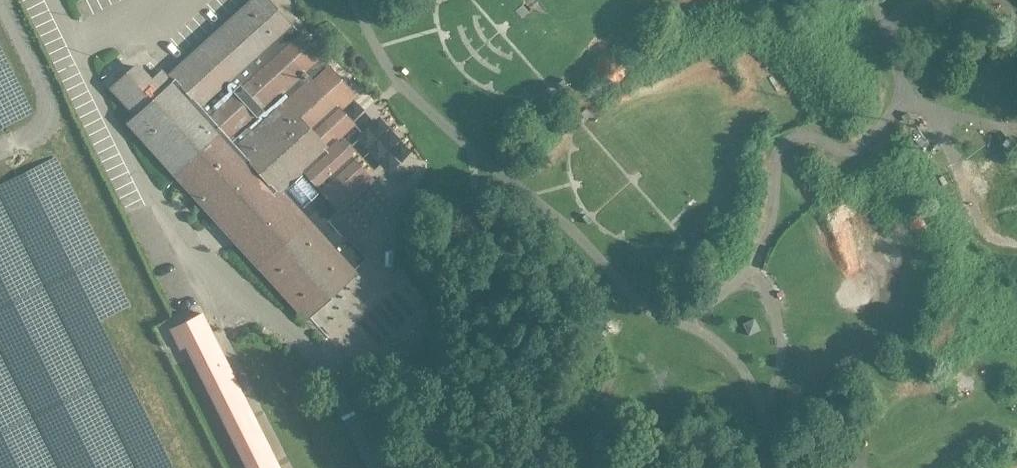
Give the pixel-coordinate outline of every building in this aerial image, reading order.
[(333,138),(350,122),(336,108),(351,94),(266,0),(255,0),(171,76),(176,81),(161,94),(135,66),(112,86),(138,115),(131,121),(175,170),(306,314),(352,272),(347,267),(360,256),(325,218),(370,178),(348,153),(353,148),(344,139),(339,144),(333,138)] [(186,345),(211,332),(201,313),(170,328),(180,348),(186,345)]
